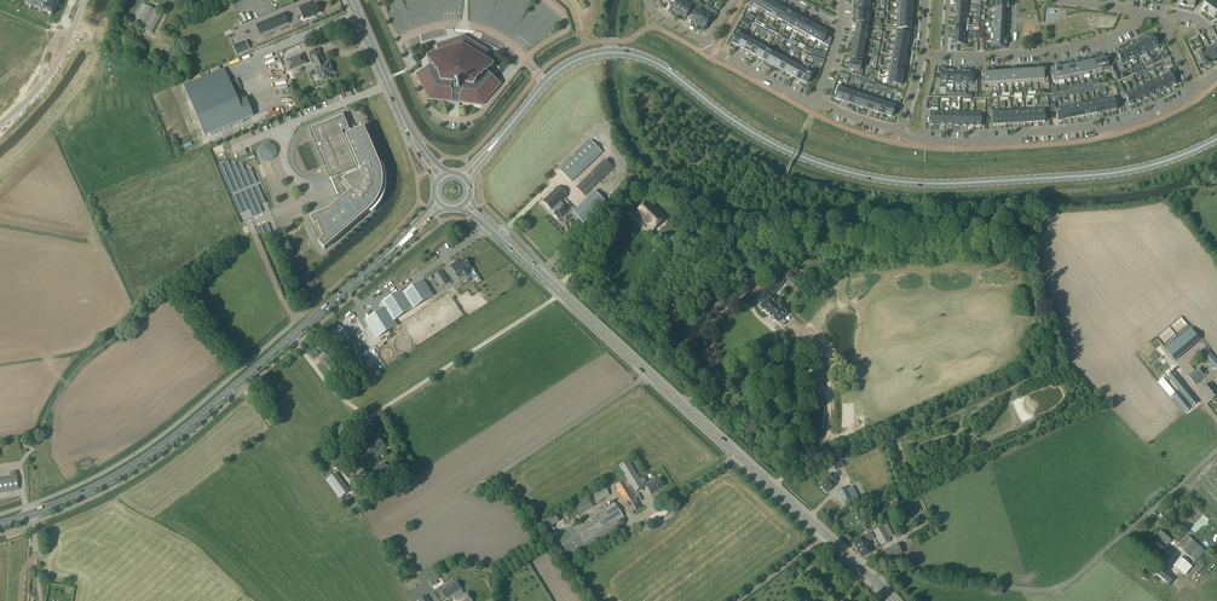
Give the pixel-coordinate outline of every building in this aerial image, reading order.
[(24,4),(32,8),(32,7),(41,12),(42,11),(51,16),(56,7),(55,6),(56,3),(57,4),(58,0),(26,0),(24,4)] [(679,15),(687,1),(685,0),(675,0),(674,1),(674,2),(677,4),(673,11),(676,12),(675,13),(679,15)] [(748,6),(757,11),(764,0),(756,0),(755,1),(754,0),(751,0),(748,6)] [(767,0),(764,0),(757,11),(758,11),(759,9),(764,12),(763,14),(770,2),(767,0)] [(992,7),(995,7),(1005,8),(1009,9),(1009,8),(1009,4),(1009,2),(1003,1),(1003,0),(992,0),(992,7)] [(1216,2),(1216,1),(1215,0),(1209,0),(1202,10),(1203,11),(1202,11),(1208,15),(1208,14),(1216,2)] [(693,12),(698,3),(694,1),(692,4),(687,1),(679,15),(682,18),(683,16),(686,18),(690,10),(693,11),(693,12)] [(776,5),(770,2),(763,14),(769,17),(776,5)] [(1208,14),(1208,15),(1214,19),(1216,15),(1216,2),(1208,14)] [(309,3),(299,8),(302,15),(304,19),(304,20),(304,19),(308,18),(309,20),(315,17),(314,15),(317,14),(318,15),(321,13),(320,10),(319,10),(316,4),(311,6),(309,3)] [(698,3),(693,12),(696,14),(692,21),(695,23),(694,24),(698,26),(706,12),(700,8),(701,5),(698,4),(698,3)] [(782,8),(776,5),(769,17),(775,20),(782,8)] [(135,25),(152,34),(163,14),(146,6),(135,25)] [(787,11),(782,8),(775,20),(775,21),(776,18),(782,21),(787,11)] [(782,21),(780,23),(786,27),(786,26),(793,14),(787,11),(782,21)] [(711,15),(706,12),(698,26),(701,28),(702,27),(705,28),(709,21),(712,23),(717,14),(713,12),(711,15)] [(288,24),(284,14),(256,25),(260,35),(288,24)] [(799,17),(793,14),(786,26),(792,29),(792,30),(799,17)] [(804,21),(799,17),(792,30),(797,33),(804,21)] [(810,24),(804,21),(797,33),(803,36),(810,24)] [(810,24),(803,36),(805,38),(807,35),(810,37),(816,27),(810,24)] [(870,27),(856,24),(855,31),(869,34),(870,27)] [(816,40),(822,30),(816,27),(810,37),(816,40)] [(738,47),(745,34),(735,29),(732,35),(735,37),(732,43),(738,47)] [(822,30),(816,40),(828,47),(831,39),(826,36),(828,33),(822,30)] [(869,34),(855,31),(854,38),(865,40),(866,33),(869,34)] [(896,31),(894,38),(908,40),(909,34),(896,31)] [(738,47),(744,50),(749,40),(744,37),(745,34),(738,47)] [(1153,35),(1146,38),(1152,50),(1161,46),(1158,41),(1156,42),(1153,35)] [(495,63),(485,57),(488,51),(464,36),(436,44),(438,52),(426,56),(428,61),(430,61),(431,65),(416,73),(429,99),(428,102),(450,104),(451,101),(460,102),(460,105),(482,108),(482,104),(501,83),(488,72),(490,68),(492,69),(495,63)] [(865,40),(854,38),(852,44),(864,46),(865,40)] [(908,40),(894,38),(893,44),(907,47),(908,40)] [(1146,38),(1141,41),(1146,53),(1152,50),(1146,38)] [(744,50),(749,53),(755,43),(749,40),(744,50)] [(1141,41),(1135,43),(1140,56),(1146,53),(1141,41)] [(246,42),(234,48),(236,55),(249,50),(246,42)] [(755,56),(761,46),(755,43),(749,53),(755,56)] [(1135,43),(1129,46),(1134,59),(1140,56),(1135,43)] [(864,46),(852,44),(851,51),(863,53),(864,46)] [(907,47),(893,44),(892,51),(906,53),(907,47)] [(755,56),(761,59),(766,49),(761,46),(755,56)] [(1129,46),(1123,49),(1129,63),(1130,63),(1129,61),(1132,60),(1133,62),(1135,61),(1134,59),(1129,46)] [(1210,62),(1205,51),(1204,48),(1194,53),(1198,62),(1202,61),(1204,66),(1211,63),(1210,62)] [(1215,59),(1211,48),(1210,49),(1205,51),(1210,62),(1215,59)] [(766,62),(772,52),(766,49),(761,59),(766,62)] [(1123,49),(1116,52),(1119,60),(1116,61),(1121,71),(1124,70),(1123,66),(1129,63),(1123,49)] [(766,62),(772,66),(778,55),(779,53),(773,50),(772,52),(766,62)] [(863,53),(851,51),(850,57),(864,59),(862,59),(863,53)] [(906,53),(892,51),(891,57),(904,60),(906,53)] [(312,56),(317,68),(315,69),(317,74),(319,73),(322,80),(324,81),(329,79),(330,77),(329,75),(332,74),(333,72),(330,64),(328,63),(323,65),(322,63),(323,61),(319,53),(312,56)] [(772,66),(778,69),(785,56),(783,58),(778,55),(772,66)] [(778,69),(784,72),(791,59),(785,56),(778,69)] [(1099,57),(1102,72),(1109,70),(1109,73),(1113,72),(1112,65),(1108,66),(1106,56),(1099,57)] [(303,57),(295,60),(294,59),(286,62),(289,70),(297,66),(298,68),(304,65),(304,63),(305,62),(303,57)] [(864,59),(850,57),(849,63),(863,66),(864,59)] [(904,60),(891,57),(890,64),(903,66),(904,60)] [(1099,57),(1093,59),(1096,73),(1102,72),(1099,57)] [(784,72),(789,75),(796,63),(795,65),(789,62),(791,59),(784,72)] [(1093,59),(1086,60),(1089,74),(1089,72),(1095,71),(1095,73),(1096,73),(1093,59)] [(1086,60),(1080,61),(1083,75),(1089,74),(1086,60)] [(1080,61),(1074,62),(1076,77),(1083,75),(1080,61)] [(1074,62),(1067,64),(1070,79),(1070,78),(1076,77),(1074,62)] [(789,75),(795,78),(802,66),(796,63),(789,75)] [(849,63),(848,70),(852,71),(852,75),(861,78),(862,73),(863,66),(849,63)] [(903,66),(890,64),(889,70),(903,73),(903,72),(902,72),(903,66)] [(1067,64),(1061,65),(1064,80),(1070,79),(1067,64)] [(1061,65),(1054,66),(1056,74),(1052,74),(1053,82),(1064,80),(1061,65)] [(795,78),(801,81),(808,69),(802,66),(795,78)] [(1043,67),(1036,68),(1037,82),(1044,82),(1044,85),(1048,84),(1048,77),(1044,77),(1043,67)] [(801,81),(807,85),(808,82),(809,83),(811,79),(810,79),(814,72),(808,69),(801,81)] [(224,70),(184,87),(204,136),(252,116),(245,98),(237,102),(224,70)] [(903,73),(889,70),(888,77),(902,79),(903,73)] [(947,71),(940,70),(940,79),(936,79),(936,87),(940,87),(940,84),(946,84),(947,71)] [(991,70),(984,71),(985,81),(981,81),(981,88),(985,88),(985,85),(992,85),(991,70)] [(1169,70),(1163,73),(1169,87),(1176,84),(1169,70)] [(973,71),(966,71),(966,85),(973,85),(973,88),(977,88),(977,80),(973,80),(973,71)] [(1163,75),(1157,78),(1163,90),(1169,87),(1163,73),(1162,73),(1163,75)] [(902,79),(888,77),(886,83),(901,86),(902,79)] [(1157,78),(1150,81),(1156,94),(1163,90),(1157,78)] [(1150,81),(1144,84),(1150,97),(1156,94),(1150,81)] [(264,87),(266,91),(260,92),(262,99),(278,94),(277,88),(275,89),(274,84),(264,87)] [(1144,84),(1137,87),(1143,100),(1150,97),(1144,84)] [(836,96),(835,99),(841,101),(845,90),(846,88),(839,85),(838,88),(837,92),(836,91),(835,95),(836,96)] [(1137,87),(1131,90),(1136,103),(1143,100),(1137,87)] [(851,92),(845,90),(841,101),(847,103),(852,89),(851,92)] [(858,92),(852,89),(847,103),(854,105),(858,92)] [(1123,91),(1119,93),(1122,100),(1126,98),(1130,106),(1136,103),(1131,90),(1124,93),(1123,91)] [(858,92),(854,105),(860,107),(864,94),(858,92)] [(1113,95),(1106,96),(1107,99),(1109,111),(1116,110),(1114,100),(1118,100),(1117,92),(1113,93),(1113,95)] [(864,94),(860,107),(866,109),(870,96),(864,94)] [(877,98),(870,96),(866,109),(872,111),(877,98)] [(883,100),(877,98),(872,111),(878,113),(883,100)] [(1107,99),(1100,101),(1103,113),(1109,111),(1107,99)] [(883,100),(878,113),(885,115),(889,102),(883,100)] [(1081,101),(1074,103),(1077,118),(1084,116),(1081,101)] [(1081,101),(1084,116),(1090,115),(1088,103),(1081,104),(1081,101)] [(1100,101),(1094,102),(1097,114),(1103,113),(1100,101)] [(889,102),(885,115),(891,118),(892,114),(893,114),(894,111),(893,110),(896,104),(889,102)] [(1094,102),(1088,103),(1090,115),(1097,114),(1094,102)] [(1074,103),(1068,104),(1071,119),(1077,118),(1074,103)] [(1054,104),(1050,105),(1050,113),(1056,111),(1058,121),(1064,120),(1062,105),(1061,105),(1062,108),(1055,109),(1054,104)] [(1068,104),(1062,105),(1064,120),(1071,119),(1068,104)] [(1044,108),(1037,108),(1038,123),(1045,122),(1044,112),(1048,112),(1048,105),(1044,105),(1044,108)] [(991,108),(987,108),(987,116),(991,116),(992,126),(999,125),(998,111),(991,111),(991,108)] [(930,109),(926,109),(926,116),(930,116),(930,125),(937,125),(937,112),(930,112),(930,109)] [(981,113),(974,112),(973,126),(981,126),(981,118),(985,118),(985,110),(981,110),(981,113)] [(310,218),(314,227),(318,225),(323,238),(318,242),(318,243),(324,250),(369,211),(371,213),(373,211),(376,208),(379,205),(381,202),(383,198),(384,194),(385,190),(386,186),(386,182),(386,180),(386,175),(385,171),(384,167),(383,163),(380,165),(364,128),(351,133),(343,115),(311,129),(332,180),(330,181),(333,188),(337,196),(339,195),(341,200),(330,210),(310,218)] [(572,183),(603,153),(591,140),(560,170),(572,183)] [(299,167),(304,165),(300,152),(295,153),(299,167)] [(576,187),(585,196),(613,169),(604,160),(576,187)] [(205,177),(208,183),(213,181),(211,174),(205,177)] [(199,200),(197,195),(213,188),(216,195),(228,190),(225,181),(207,189),(206,188),(190,194),(193,202),(199,200)] [(312,181),(304,184),(307,191),(314,188),(312,181)] [(552,211),(552,210),(555,213),(554,214),(559,219),(567,212),(563,208),(564,207),(561,203),(567,196),(558,187),(543,201),(552,211)] [(595,191),(573,212),(584,223),(605,203),(595,191)] [(277,192),(254,199),(260,214),(264,213),(261,204),(272,200),(271,197),(278,195),(277,192)] [(209,205),(211,208),(216,206),(214,200),(186,209),(187,212),(209,205)] [(648,201),(636,213),(644,221),(645,224),(653,232),(666,218),(648,201)] [(659,245),(653,250),(660,260),(667,255),(659,245)] [(458,261),(450,266),(458,277),(462,275),(463,277),(469,273),(468,271),(472,268),(466,259),(459,263),(458,261)] [(790,272),(787,277),(789,278),(787,281),(799,287),(800,283),(802,284),(805,279),(790,272)] [(786,313),(770,299),(784,282),(775,275),(758,296),(762,300),(759,303),(762,306),(760,308),(778,323),(779,322),(782,325),(785,321),(782,318),(786,313)] [(445,277),(437,281),(441,287),(448,282),(445,277)] [(365,321),(377,338),(396,326),(393,321),(433,296),(423,281),(404,293),(402,291),(382,303),(385,308),(365,321)] [(1191,329),(1165,351),(1175,362),(1200,340),(1191,329)] [(815,342),(818,336),(809,331),(808,334),(811,336),(810,340),(815,342)] [(1201,352),(1216,370),(1216,360),(1206,347),(1201,352)] [(326,357),(322,361),(329,370),(333,366),(326,357)] [(795,364),(794,377),(802,378),(803,364),(795,364)] [(1198,369),(1202,374),(1205,377),(1208,375),(1200,366),(1198,369)] [(1192,367),(1186,373),(1192,381),(1195,385),(1205,377),(1202,374),(1198,369),(1195,371),(1192,367)] [(1174,372),(1168,377),(1179,390),(1182,388),(1185,385),(1174,372)] [(1169,397),(1173,393),(1159,379),(1154,383),(1169,397)] [(1202,390),(1207,396),(1206,396),(1209,400),(1210,399),(1212,401),(1216,397),(1216,390),(1212,383),(1202,390)] [(1175,394),(1172,396),(1178,404),(1185,413),(1189,410),(1193,407),(1199,402),(1185,385),(1182,388),(1175,394)] [(345,426),(332,436),(337,443),(349,433),(352,431),(348,425),(345,427),(345,426)] [(367,443),(358,450),(369,463),(382,453),(381,451),(386,447),(385,446),(380,439),(378,441),(376,439),(372,442),(370,443),(367,443)] [(334,453),(330,455),(329,454),(326,457),(334,467),(338,464),(337,464),(347,456),(341,447),(340,447),(336,442),(329,447),(334,453)] [(628,480),(617,486),(632,513),(640,508),(632,495),(636,493),(636,492),(645,487),(629,460),(620,465),(628,480)] [(384,464),(372,473),(380,483),(392,473),(384,464)] [(18,491),(15,472),(10,473),(11,478),(0,480),(0,494),(18,491)] [(335,474),(326,480),(340,498),(349,491),(335,474)] [(831,476),(820,486),(826,493),(833,487),(832,486),(837,482),(831,476)] [(651,482),(646,486),(651,495),(664,487),(659,478),(656,480),(655,477),(650,480),(651,482)] [(604,485),(589,494),(595,504),(610,495),(604,485)] [(846,488),(837,493),(844,506),(853,502),(846,488)] [(580,514),(593,507),(587,496),(574,503),(580,514)] [(898,506),(904,518),(919,511),(914,499),(898,506)] [(358,502),(351,506),(354,511),(361,507),(358,502)] [(615,503),(557,538),(569,557),(620,525),(618,522),(624,518),(615,503)] [(656,514),(651,517),(656,526),(670,517),(669,515),(668,514),(667,512),(658,517),(656,514)] [(559,521),(555,515),(541,523),(545,530),(559,521)] [(1195,532),(1206,522),(1200,516),(1189,526),(1195,532)] [(1183,525),(1179,530),(1184,534),(1188,530),(1183,525)] [(883,526),(873,532),(881,546),(891,541),(883,526)] [(1161,538),(1160,540),(1166,546),(1167,544),(1168,544),(1174,538),(1163,529),(1158,535),(1161,538)] [(871,533),(853,543),(862,558),(875,551),(871,544),(870,544),(869,542),(874,539),(871,533)] [(1187,535),(1177,546),(1196,563),(1206,552),(1187,535)] [(1160,540),(1160,539),(1152,548),(1156,552),(1156,553),(1157,555),(1159,554),(1166,560),(1173,552),(1166,546),(1160,540)] [(897,545),(883,552),(888,562),(896,558),(897,560),(902,557),(901,555),(902,554),(899,549),(897,545)] [(1179,558),(1173,566),(1184,575),(1191,567),(1179,558)] [(1202,563),(1194,572),(1197,574),(1205,566),(1202,563)] [(1160,566),(1153,573),(1169,586),(1175,578),(1160,566)] [(428,580),(433,587),(437,584),(436,581),(440,579),(437,574),(433,577),(428,580)] [(452,584),(441,591),(447,599),(459,591),(459,592),(462,591),(461,590),(457,582),(453,585),(452,584)] [(412,584),(405,586),(408,594),(415,592),(412,584)] [(1185,589),(1176,600),(1202,600),(1185,589)] [(455,600),(472,600),(467,593),(464,595),(462,591),(459,592),(461,595),(462,596),(463,596),(455,600)]
